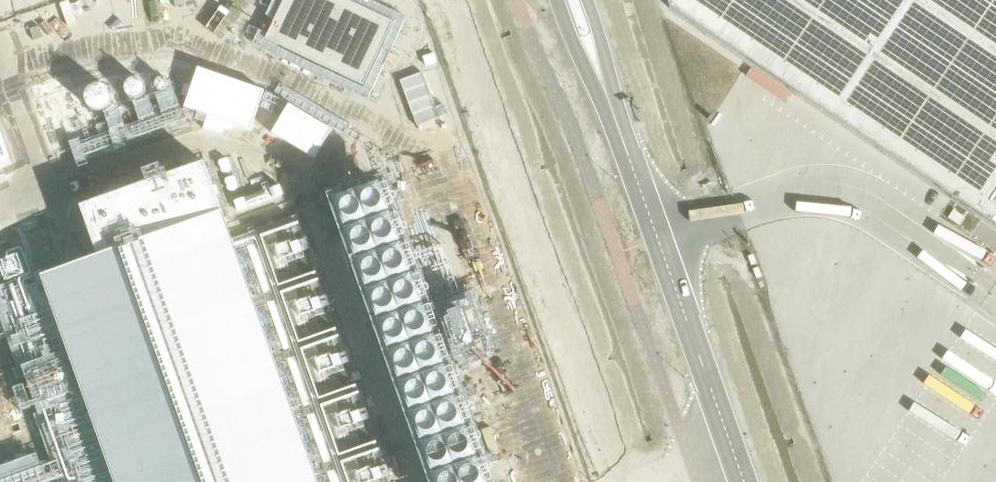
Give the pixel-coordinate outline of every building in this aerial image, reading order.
[(265,35),(363,82),(393,19),(352,0),(281,0),(265,35)] [(669,7),(748,60),(874,145),(995,226),(995,0),(667,0),(669,7)] [(197,60),(183,99),(250,122),(263,83),(197,60)] [(288,96),(269,128),(315,154),(333,122),(288,96)] [(42,279),(114,481),(314,481),(203,170),(82,213),(98,259),(42,279)]
